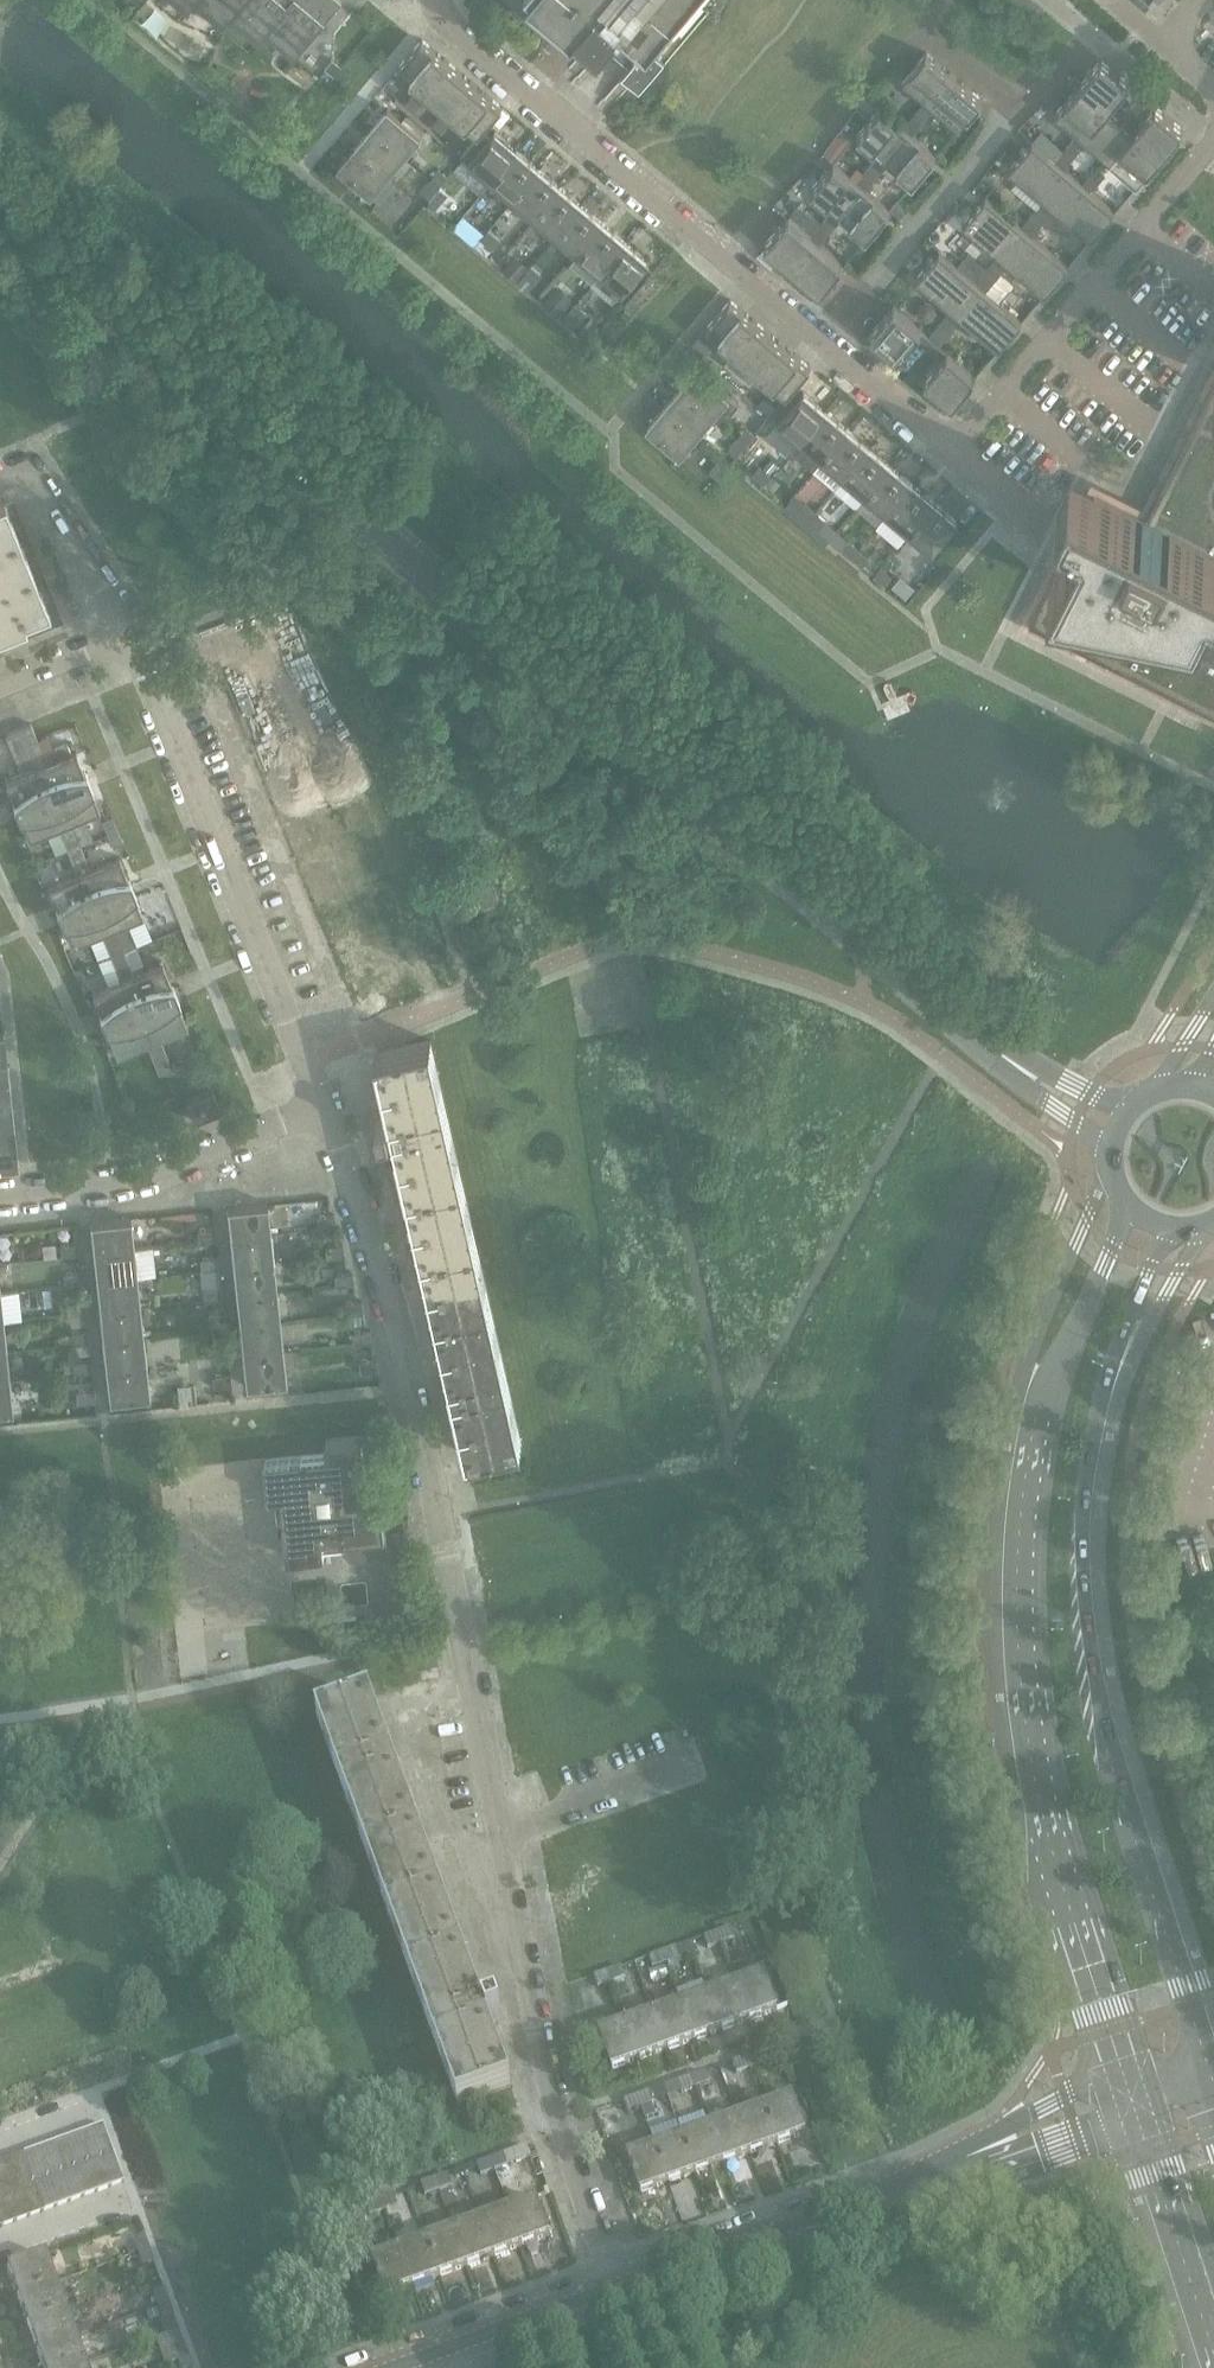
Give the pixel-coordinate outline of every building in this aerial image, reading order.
[(188,13),(195,4),(223,28),(231,19),(260,44),(266,34),(295,59),(342,2),(339,0),(172,0),(188,13)] [(573,38),(576,35),(599,54),(604,47),(630,68),(621,79),(640,95),(665,64),(651,51),(694,0),(528,0),(573,38)] [(421,87),(425,91),(449,62),(422,40),(398,68),(421,87)] [(903,80),(927,100),(931,104),(954,76),(926,53),(903,80)] [(333,60),(325,69),(328,71),(334,76),(341,68),(335,62),(333,60)] [(1129,84),(1101,60),(1079,87),(1107,111),(1129,84)] [(476,85),(449,62),(425,91),(429,94),(447,110),(452,113),(476,85)] [(982,100),(954,76),(931,104),(936,107),(959,127),(982,100)] [(502,108),(476,85),(452,113),(456,117),(479,136),(483,131),(502,108)] [(421,87),(414,95),(423,102),(429,94),(425,91),(421,87)] [(1055,114),(1079,134),(1084,138),(1107,111),(1079,87),(1055,114)] [(414,95),(407,103),(416,110),(423,102),(414,95)] [(927,100),(904,128),(908,131),(912,135),(936,107),(931,104),(927,100)] [(1155,106),(1133,133),(1161,156),(1184,130),(1155,106)] [(857,135),(881,155),(885,159),(908,131),(904,128),(880,108),(857,135)] [(388,109),(371,129),(405,157),(421,137),(402,121),(388,109)] [(447,110),(441,118),(449,125),(456,117),(452,113),(447,110)] [(1133,133),(1107,111),(1084,138),(1087,142),(1110,160),(1133,133)] [(408,114),(402,121),(421,137),(427,130),(408,114)] [(441,118),(434,126),(443,133),(449,125),(441,118)] [(371,129),(355,147),(389,176),(405,157),(371,129)] [(464,158),(453,171),(481,195),(492,182),(518,151),(518,150),(495,131),(490,137),(483,131),(479,136),(462,156),(464,158)] [(936,155),(912,135),(908,131),(885,159),(889,162),(913,182),(936,155)] [(1041,132),(1032,141),(1056,161),(1064,151),(1041,132)] [(1161,156),(1133,133),(1110,160),(1138,184),(1161,156)] [(1064,151),(1056,161),(1065,169),(1087,142),(1084,138),(1079,134),(1064,151)] [(833,139),(824,151),(837,161),(846,149),(834,140),(833,139)] [(1009,169),(1045,200),(1050,204),(1074,176),(1065,169),(1056,161),(1032,141),(1009,169)] [(321,163),(318,165),(321,168),(332,177),(331,178),(346,191),(347,190),(354,181),(339,167),(355,147),(352,145),(346,153),(336,144),(332,148),(320,162),(321,163)] [(354,181),(372,196),(389,176),(355,147),(339,167),(354,181)] [(518,151),(492,182),(514,200),(540,169),(518,151)] [(881,155),(858,182),(862,186),(866,190),(889,162),(885,159),(881,155)] [(811,190),(835,210),(839,213),(862,186),(858,182),(834,162),(811,190)] [(440,169),(431,179),(439,186),(448,176),(440,169)] [(540,169),(514,200),(535,218),(562,187),(540,169)] [(1094,171),(1083,184),(1092,191),(1103,178),(1094,171)] [(1092,191),(1083,184),(1074,176),(1050,204),(1055,208),(1092,239),(1115,211),(1092,191)] [(431,179),(421,191),(429,198),(439,186),(431,179)] [(890,210),(866,190),(862,186),(839,213),(843,217),(867,237),(890,210)] [(562,187),(535,218),(557,237),(583,205),(562,187)] [(963,224),(999,255),(1004,259),(1027,231),(1022,227),(986,196),(963,224)] [(1045,200),(1022,227),(1027,231),(1033,235),(1055,208),(1050,204),(1045,200)] [(897,201),(890,209),(901,218),(908,210),(897,201)] [(800,204),(788,217),(811,237),(823,224),(800,204)] [(583,205),(557,237),(579,255),(605,224),(583,205)] [(835,210),(811,237),(816,241),(820,244),(843,217),(839,213),(835,210)] [(764,244),(793,268),(816,241),(811,237),(788,217),(764,244)] [(473,224),(463,236),(475,246),(481,238),(485,234),(473,224)] [(579,255),(571,265),(592,283),(601,273),(627,242),(605,224),(579,255)] [(481,238),(493,248),(499,240),(488,230),(485,234),(481,238)] [(1069,266),(1033,235),(1027,231),(1004,259),(1009,263),(1045,294),(1069,266)] [(481,238),(475,246),(486,256),(493,248),(481,238)] [(844,264),(820,244),(816,241),(793,268),(821,292),(844,264)] [(627,242),(601,273),(623,293),(650,261),(627,242)] [(916,279),(953,309),(958,314),(981,286),(976,282),(940,251),(916,279)] [(998,277),(1009,263),(1004,259),(999,255),(987,268),(998,277)] [(512,261),(504,270),(517,281),(525,271),(512,261)] [(542,275),(531,267),(530,266),(524,274),(535,283),(542,275)] [(987,268),(976,282),(981,286),(986,290),(998,277),(987,268)] [(524,274),(518,281),(518,282),(529,291),(535,283),(524,274)] [(1023,321),(986,290),(981,286),(958,314),(963,318),(999,349),(1023,321)] [(556,290),(543,305),(561,320),(568,311),(574,305),(556,290)] [(706,328),(733,351),(757,322),(730,300),(706,328)] [(586,313),(575,303),(574,305),(568,311),(579,321),(586,313)] [(899,358),(915,338),(922,330),(894,306),(870,334),(899,358)] [(952,332),(963,318),(958,314),(953,309),(941,323),(952,332)] [(735,352),(725,363),(750,384),(759,373),(760,373),(784,345),(757,322),(733,351),(735,352)] [(941,323),(930,336),(935,341),(940,345),(952,332),(941,323)] [(935,341),(930,336),(922,330),(915,338),(928,349),(935,341)] [(702,336),(696,343),(706,352),(712,345),(702,336)] [(948,352),(940,345),(935,341),(928,349),(941,360),(948,352)] [(811,368),(784,345),(760,373),(787,396),(811,368)] [(948,352),(941,360),(925,380),(953,403),(976,376),(948,352)] [(696,369),(679,389),(712,417),(722,425),(738,406),(696,369)] [(1146,517),(1071,479),(1057,508),(1081,520),(1070,543),(1068,546),(1030,622),(1213,714),(1213,381),(1146,517)] [(679,389),(663,408),(696,435),(712,417),(679,389)] [(777,423),(800,442),(826,411),(803,392),(777,423)] [(765,396),(758,404),(769,414),(776,406),(765,396)] [(679,456),(696,435),(663,408),(646,428),(679,456)] [(826,411),(800,442),(822,461),(848,430),(826,411)] [(748,428),(738,438),(746,445),(755,434),(748,428)] [(822,461),(813,471),(835,489),(870,448),(848,430),(822,461)] [(738,438),(729,449),(736,456),(737,456),(746,445),(738,438)] [(870,448),(835,489),(857,507),(865,497),(892,466),(870,448)] [(717,478),(727,467),(719,460),(709,472),(717,478)] [(760,465),(753,474),(764,483),(771,474),(760,465)] [(892,466),(865,497),(887,516),(913,484),(892,466)] [(772,475),(766,483),(774,490),(781,483),(772,475)] [(913,484),(887,516),(909,534),(935,503),(913,484)] [(25,625),(23,620),(48,610),(4,500),(0,502),(0,635),(25,625)] [(815,512),(805,503),(798,511),(808,520),(815,512)] [(935,503),(909,534),(932,553),(958,522),(935,503)] [(837,530),(815,512),(808,520),(830,538),(837,530)] [(841,548),(852,557),(858,549),(848,540),(841,548)] [(858,549),(852,557),(863,566),(869,558),(858,549)] [(884,586),(892,576),(881,567),(873,576),(884,586)] [(31,725),(6,735),(12,750),(22,774),(5,781),(17,810),(52,795),(41,766),(34,769),(29,757),(24,745),(37,740),(31,725)] [(37,740),(24,745),(29,757),(42,752),(37,740)] [(67,743),(43,753),(47,764),(41,766),(52,795),(88,781),(76,752),(71,754),(67,743)] [(42,752),(29,757),(34,769),(41,766),(47,764),(43,753),(42,752)] [(99,809),(88,781),(52,795),(64,824),(71,821),(76,833),(81,845),(93,840),(83,816),(99,809)] [(52,795),(17,810),(29,839),(58,827),(64,824),(52,795)] [(112,817),(102,822),(107,834),(118,830),(112,817)] [(71,821),(64,824),(58,827),(63,839),(76,833),(71,821)] [(118,830),(107,834),(113,847),(123,843),(118,830)] [(76,833),(63,839),(68,851),(81,845),(76,833)] [(81,845),(68,851),(72,863),(86,857),(81,845)] [(86,857),(72,863),(77,875),(84,872),(91,869),(86,857)] [(119,858),(91,869),(84,872),(96,901),(131,886),(119,858)] [(77,875),(49,887),(60,915),(96,901),(84,872),(77,875)] [(143,915),(131,886),(96,901),(107,930),(114,927),(119,939),(124,951),(136,946),(126,922),(143,915)] [(96,901),(60,915),(72,944),(101,932),(107,930),(96,901)] [(114,927),(107,930),(101,932),(106,944),(119,939),(114,927)] [(119,939),(106,944),(110,956),(124,951),(119,939)] [(136,946),(124,951),(129,963),(134,975),(127,978),(139,1007),(174,992),(162,963),(146,970),(141,958),(136,946)] [(124,951),(110,956),(115,969),(129,963),(124,951)] [(129,963),(115,969),(120,981),(127,978),(134,975),(129,963)] [(92,992),(104,1021),(139,1007),(127,978),(120,981),(92,992)] [(174,992),(139,1007),(151,1035),(157,1033),(186,1021),(174,992)] [(139,1007),(104,1021),(116,1050),(144,1038),(151,1035),(139,1007)] [(157,1033),(151,1035),(144,1038),(151,1056),(165,1051),(157,1033)] [(523,1443),(431,1041),(376,1053),(376,1055),(383,1054),(397,1115),(377,1120),(380,1134),(385,1133),(391,1159),(406,1156),(473,1452),(467,1454),(467,1455),(523,1443)] [(165,1051),(151,1056),(159,1074),(173,1072),(165,1051)] [(10,1100),(8,1079),(0,1080),(0,1102),(10,1100)] [(186,1101),(189,1110),(194,1122),(221,1111),(212,1091),(186,1101)] [(0,1102),(0,1124),(12,1122),(10,1100),(0,1102)] [(0,1124),(0,1146),(15,1144),(12,1122),(0,1124)] [(0,1146),(0,1168),(17,1166),(15,1144),(0,1146)] [(227,1208),(230,1239),(271,1235),(267,1204),(227,1208)] [(317,1217),(318,1229),(336,1227),(335,1215),(317,1217)] [(90,1223),(93,1253),(134,1249),(130,1218),(90,1223)] [(197,1230),(198,1242),(216,1240),(215,1229),(197,1230)] [(271,1235),(230,1239),(233,1268),(274,1264),(271,1235)] [(60,1245),(62,1257),(80,1255),(78,1243),(60,1245)] [(325,1246),(326,1258),(344,1256),(343,1244),(325,1246)] [(134,1249),(93,1253),(96,1283),(137,1278),(155,1276),(152,1247),(134,1249)] [(200,1260),(201,1272),(219,1270),(218,1258),(200,1260)] [(274,1264),(233,1268),(236,1297),(277,1293),(274,1264)] [(63,1274),(65,1286),(83,1284),(82,1272),(63,1274)] [(335,1275),(336,1287),(354,1285),(353,1274),(335,1275)] [(137,1278),(96,1283),(99,1312),(140,1308),(137,1278)] [(203,1289),(204,1301),(222,1299),(221,1287),(203,1289)] [(3,1322),(22,1320),(19,1291),(0,1293),(0,1323),(3,1322)] [(277,1293),(236,1297),(239,1327),(280,1322),(277,1293)] [(67,1304),(68,1316),(86,1314),(85,1302),(67,1304)] [(344,1304),(345,1316),(363,1314),(362,1302),(344,1304)] [(140,1308),(99,1312),(102,1341),(143,1337),(140,1308)] [(206,1319),(207,1330),(225,1328),(224,1317),(206,1319)] [(280,1322),(239,1327),(242,1356),(283,1352),(280,1322)] [(69,1333),(71,1345),(75,1344),(89,1343),(88,1331),(69,1333)] [(351,1333),(353,1344),(371,1342),(370,1331),(351,1333)] [(143,1337),(102,1341),(105,1371),(146,1366),(143,1337)] [(90,1355),(89,1343),(75,1344),(76,1357),(90,1355)] [(209,1347),(210,1359),(228,1357),(227,1345),(209,1347)] [(0,1352),(0,1382),(9,1381),(6,1352),(0,1352)] [(283,1352),(242,1356),(245,1387),(286,1382),(283,1352)] [(360,1361),(362,1373),(380,1371),(378,1359),(360,1361)] [(73,1362),(74,1374),(92,1372),(91,1360),(73,1362)] [(146,1366),(105,1371),(109,1401),(149,1397),(146,1366)] [(212,1376),(213,1388),(232,1386),(230,1374),(212,1376)] [(0,1382),(0,1413),(12,1411),(9,1381),(0,1382)] [(94,1390),(76,1392),(77,1403),(95,1402),(94,1390)] [(328,1453),(265,1460),(269,1496),(282,1495),(288,1558),(325,1554),(324,1541),(348,1538),(350,1556),(388,1552),(382,1497),(369,1499),(363,1436),(326,1440),(328,1453)] [(345,1631),(356,1630),(357,1630),(356,1617),(344,1618),(345,1631)] [(317,1719),(353,1816),(458,2106),(506,2089),(512,2087),(511,2085),(505,2087),(485,2027),(502,2021),(498,2010),(495,2011),(492,2002),(483,1998),(474,2001),(365,1703),(371,1701),(371,1699),(317,1719)] [(731,1928),(720,1933),(718,1933),(722,1943),(735,1938),(731,1928)] [(705,1938),(705,1939),(708,1948),(722,1943),(718,1933),(705,1938)] [(682,1955),(694,1951),(691,1944),(679,1948),(682,1955)] [(676,1948),(662,1952),(666,1962),(679,1958),(676,1948)] [(649,1957),(650,1959),(652,1967),(666,1962),(662,1952),(649,1957)] [(622,1967),(608,1972),(612,1982),(625,1977),(622,1967)] [(595,1977),(595,1978),(598,1987),(612,1982),(608,1972),(595,1977)] [(765,1973),(736,1983),(750,2021),(778,2011),(765,1973)] [(705,1980),(677,1990),(682,2002),(695,2041),(723,2031),(709,1992),(705,1980)] [(736,1983),(709,1992),(723,2031),(750,2021),(736,1983)] [(682,2002),(654,2012),(668,2050),(695,2041),(682,2002)] [(654,2012),(627,2021),(640,2060),(668,2050),(654,2012)] [(599,2031),(613,2070),(640,2060),(627,2021),(599,2031)] [(761,2053),(747,2058),(751,2068),(764,2063),(761,2053)] [(747,2058),(734,2063),(737,2073),(751,2068),(747,2058)] [(707,2072),(693,2077),(696,2087),(710,2083),(707,2072)] [(693,2077),(679,2082),(683,2092),(696,2087),(693,2077)] [(652,2092),(638,2097),(642,2107),(655,2102),(652,2092)] [(793,2096),(765,2106),(779,2145),(807,2135),(793,2096)] [(642,2107),(638,2097),(624,2102),(627,2113),(642,2107)] [(765,2106),(738,2116),(751,2154),(779,2145),(765,2106)] [(706,2113),(679,2123),(696,2174),(697,2173),(724,2164),(710,2126),(706,2113)] [(738,2116),(710,2126),(724,2164),(751,2154),(738,2116)] [(679,2123),(651,2133),(656,2145),(669,2183),(696,2174),(679,2123)] [(103,2124),(90,2129),(100,2158),(114,2153),(103,2124)] [(90,2129),(76,2134),(87,2163),(100,2158),(90,2129)] [(76,2134),(63,2139),(74,2168),(87,2163),(76,2134)] [(63,2139),(50,2144),(60,2173),(74,2168),(63,2139)] [(50,2144),(36,2149),(47,2178),(60,2173),(50,2144)] [(628,2155),(641,2193),(669,2183),(656,2145),(628,2155)] [(527,2147),(505,2155),(508,2165),(531,2157),(527,2147)] [(36,2149),(22,2154),(33,2183),(47,2178),(36,2149)] [(114,2153),(100,2158),(111,2187),(125,2182),(114,2153)] [(22,2154),(8,2159),(18,2188),(33,2183),(22,2154)] [(505,2155),(491,2160),(495,2170),(508,2165),(505,2155)] [(100,2158),(87,2163),(98,2192),(111,2187),(100,2158)] [(0,2162),(0,2179),(5,2193),(18,2188),(8,2159),(0,2162)] [(491,2160),(478,2165),(482,2174),(495,2170),(491,2160)] [(87,2163),(74,2168),(84,2197),(98,2192),(87,2163)] [(74,2168),(60,2173),(71,2202),(84,2197),(74,2168)] [(60,2173),(47,2178),(58,2207),(71,2202),(60,2173)] [(450,2175),(437,2180),(440,2189),(454,2185),(450,2175)] [(47,2178),(33,2183),(43,2212),(58,2207),(47,2178)] [(437,2180),(423,2184),(427,2194),(440,2189),(437,2180)] [(33,2183),(18,2188),(29,2217),(43,2212),(33,2183)] [(18,2188),(5,2193),(16,2222),(29,2217),(18,2188)] [(0,2195),(0,2220),(2,2227),(16,2222),(5,2193),(0,2195)] [(394,2195),(381,2200),(385,2210),(398,2205),(394,2195)] [(537,2198),(509,2208),(523,2246),(551,2236),(537,2198)] [(381,2200),(368,2205),(371,2215),(385,2210),(381,2200)] [(509,2208),(482,2218),(495,2256),(523,2246),(509,2208)] [(482,2218),(454,2228),(468,2266),(495,2256),(482,2218)] [(454,2228),(427,2238),(441,2276),(468,2266),(454,2228)] [(134,2240),(139,2253),(149,2250),(144,2236),(134,2240)] [(427,2238),(400,2248),(413,2286),(441,2276),(427,2238)] [(372,2258),(385,2296),(413,2286),(400,2248),(372,2258)] [(149,2250),(139,2253),(144,2267),(154,2263),(149,2250)] [(45,2255),(7,2268),(17,2296),(55,2282),(45,2255)] [(346,2268),(336,2272),(341,2285),(350,2281),(346,2268)] [(55,2282),(17,2296),(27,2323),(65,2309),(55,2282)] [(154,2293),(158,2307),(168,2303),(163,2290),(154,2293)] [(168,2303),(158,2307),(163,2320),(173,2316),(168,2303)] [(65,2309),(27,2323),(37,2351),(75,2337),(65,2309)] [(37,2351),(43,2367),(74,2367),(85,2364),(75,2337),(37,2351)] [(183,2344),(174,2348),(178,2361),(188,2358),(183,2344)] [(178,2361),(181,2367),(192,2367),(188,2358),(178,2361)]
